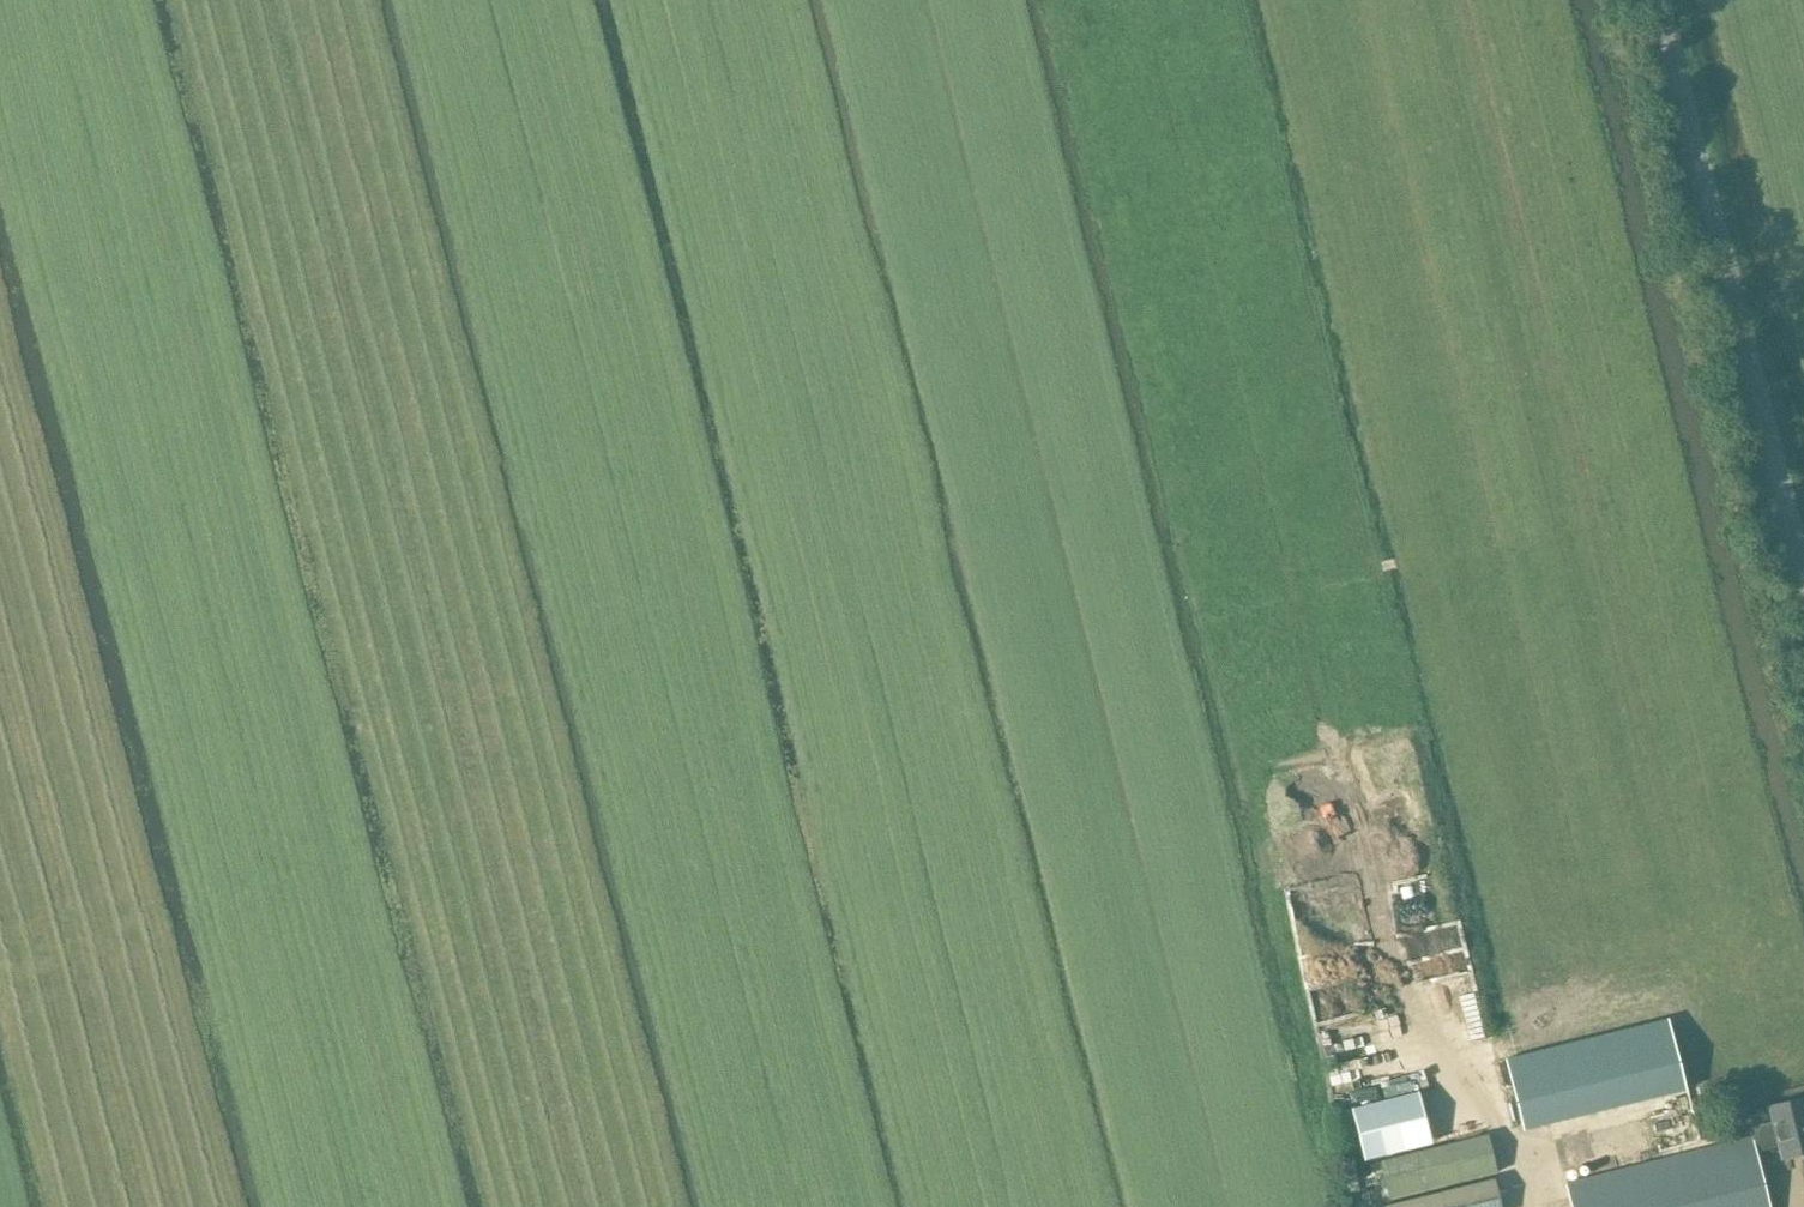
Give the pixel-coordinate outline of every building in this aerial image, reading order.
[(1668,1017),(1504,1057),(1523,1130),(1685,1089),(1668,1017)] [(1803,1153),(1803,1099),(1770,1107),(1774,1121),(1750,1127),(1756,1152),(1779,1146),(1782,1159),(1803,1153)] [(1379,1159),(1388,1196),(1496,1172),(1488,1134),(1379,1159)] [(1751,1137),(1566,1184),(1571,1206),(1769,1206),(1751,1137)] [(1493,1178),(1379,1206),(1501,1206),(1493,1178)]
